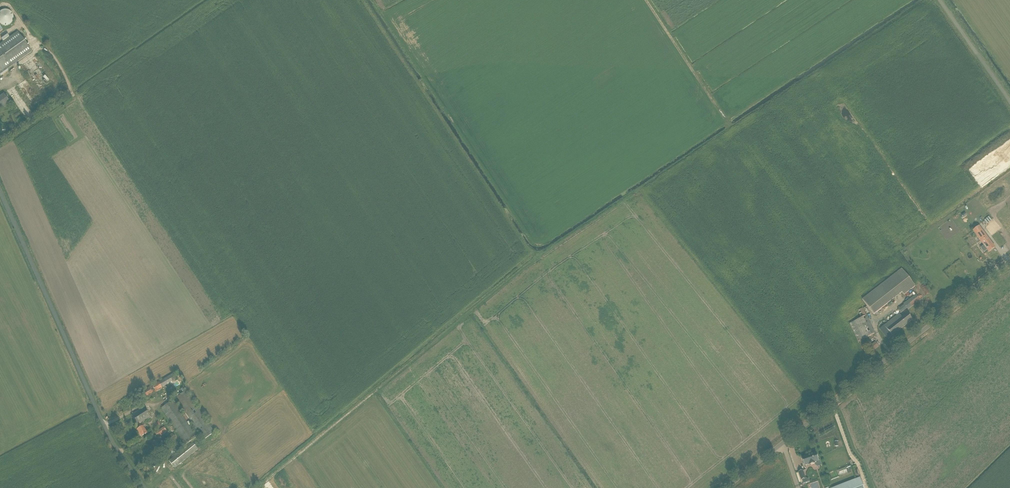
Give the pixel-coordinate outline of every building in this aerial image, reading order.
[(15,16),(14,15),(14,13),(13,12),(12,11),(11,10),(9,9),(8,9),(6,8),(4,9),(2,10),(1,11),(0,12),(0,13),(0,19),(1,21),(2,22),(3,23),(5,23),(6,24),(7,24),(10,23),(12,22),(13,21),(14,19),(14,17),(15,16)] [(32,52),(17,32),(0,44),(0,75),(32,52)] [(4,95),(0,98),(0,111),(10,105),(4,95)] [(995,248),(992,244),(979,226),(973,231),(986,249),(989,252),(995,248)] [(901,269),(862,300),(874,315),(902,292),(904,295),(915,286),(901,269)] [(920,300),(916,295),(903,304),(904,305),(898,310),(901,313),(906,308),(908,310),(920,300)] [(849,324),(858,342),(874,334),(862,308),(858,311),(861,318),(849,324)] [(899,313),(880,329),(888,339),(912,320),(907,313),(902,317),(899,313)] [(872,345),(869,347),(873,351),(879,347),(876,342),(875,343),(872,345)] [(176,380),(172,374),(138,394),(142,400),(162,389),(162,388),(176,380)] [(186,391),(175,399),(203,440),(214,432),(186,391)] [(196,437),(172,401),(161,408),(185,445),(196,437)] [(150,418),(144,407),(131,415),(139,429),(136,430),(141,438),(147,434),(142,427),(144,426),(143,423),(150,418)] [(158,438),(167,432),(163,428),(155,433),(158,438)] [(176,438),(172,433),(161,443),(165,447),(176,438)] [(174,468),(197,449),(192,442),(168,461),(174,468)] [(802,458),(804,466),(810,464),(811,465),(814,464),(815,466),(818,467),(822,466),(820,460),(818,461),(816,453),(802,458)] [(803,471),(799,472),(801,480),(802,480),(803,484),(809,482),(809,480),(806,479),(805,479),(803,471)] [(860,478),(833,487),(864,487),(860,478)]
